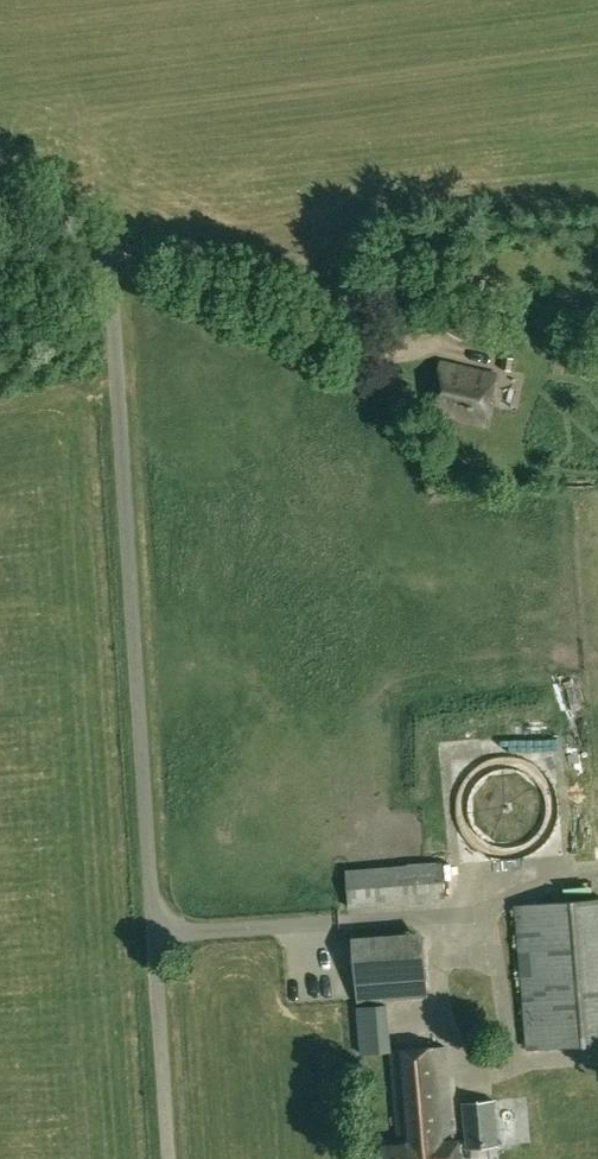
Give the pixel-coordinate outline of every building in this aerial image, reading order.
[(503,355),(501,368),(512,371),(515,357),(503,355)] [(486,424),(496,374),(440,361),(430,411),(486,424)] [(351,907),(446,898),(443,861),(347,869),(351,907)] [(517,905),(529,1048),(597,1043),(597,898),(517,905)] [(357,998),(430,992),(424,931),(353,936),(357,998)] [(361,1019),(363,1056),(379,1057),(379,1018),(361,1019)] [(458,1139),(454,1139),(445,1046),(390,1050),(399,1144),(382,1146),(383,1158),(460,1158),(458,1139)] [(498,1145),(494,1100),(463,1103),(467,1148),(498,1145)]
